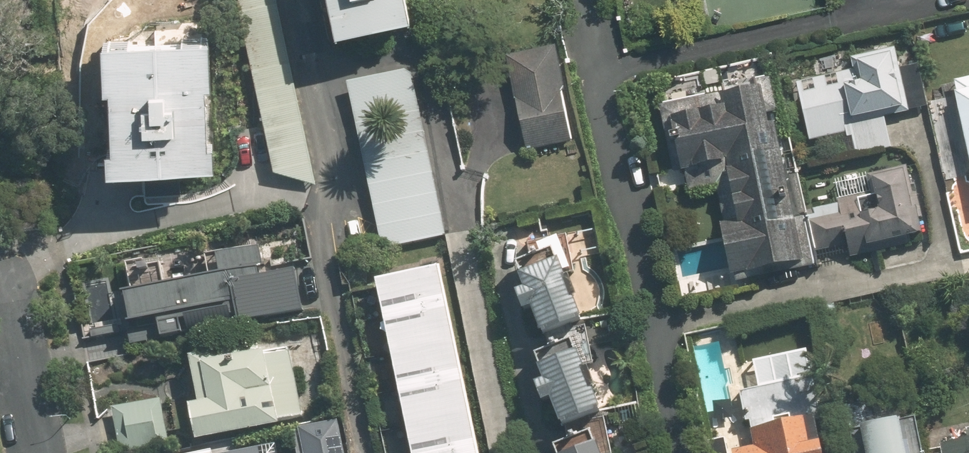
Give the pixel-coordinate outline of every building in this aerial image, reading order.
[(274,162),(315,176),(277,0),(239,0),(274,162)] [(418,16),(415,0),(336,0),(342,31),(418,16)] [(208,38),(96,42),(101,170),(213,166),(208,38)] [(575,141),(556,45),(508,55),(527,150),(575,141)] [(849,70),(793,83),(806,142),(842,134),(843,137),(848,137),(852,155),(887,148),(881,118),(921,108),(908,46),(847,60),(849,70)] [(381,250),(448,236),(414,69),(347,82),(381,250)] [(950,82),(952,93),(949,93),(968,183),(968,78),(950,82)] [(714,186),(733,281),(814,266),(804,216),(795,218),(768,83),(660,104),(673,173),(685,171),(689,191),(714,186)] [(839,205),(811,211),(820,252),(848,246),(851,257),(910,244),(909,238),(921,235),(915,210),(910,211),(901,169),(868,176),(873,196),(839,204),(839,205)] [(109,275),(124,346),(297,311),(288,270),(259,276),(252,245),(198,256),(203,278),(163,286),(159,265),(109,275)] [(584,318),(560,260),(521,277),(525,288),(516,292),(523,310),(533,306),(544,334),(584,318)] [(376,281),(411,452),(480,452),(443,267),(376,281)] [(258,345),(191,358),(200,406),(191,407),(197,438),(302,418),(289,349),(260,355),(258,345)] [(742,391),(753,446),(731,450),(732,452),(823,452),(803,351),(754,360),(759,387),(742,391)] [(602,409),(579,352),(539,368),(544,380),(535,383),(542,401),(551,397),(563,425),(602,409)] [(105,408),(114,452),(124,452),(167,445),(158,398),(105,408)] [(841,407),(850,452),(917,452),(910,417),(872,426),(867,402),(841,407)] [(302,429),(307,452),(350,452),(343,420),(302,429)] [(960,434),(962,443),(935,448),(936,452),(968,452),(968,432),(960,434)] [(598,444),(575,452),(602,452),(598,444)]
